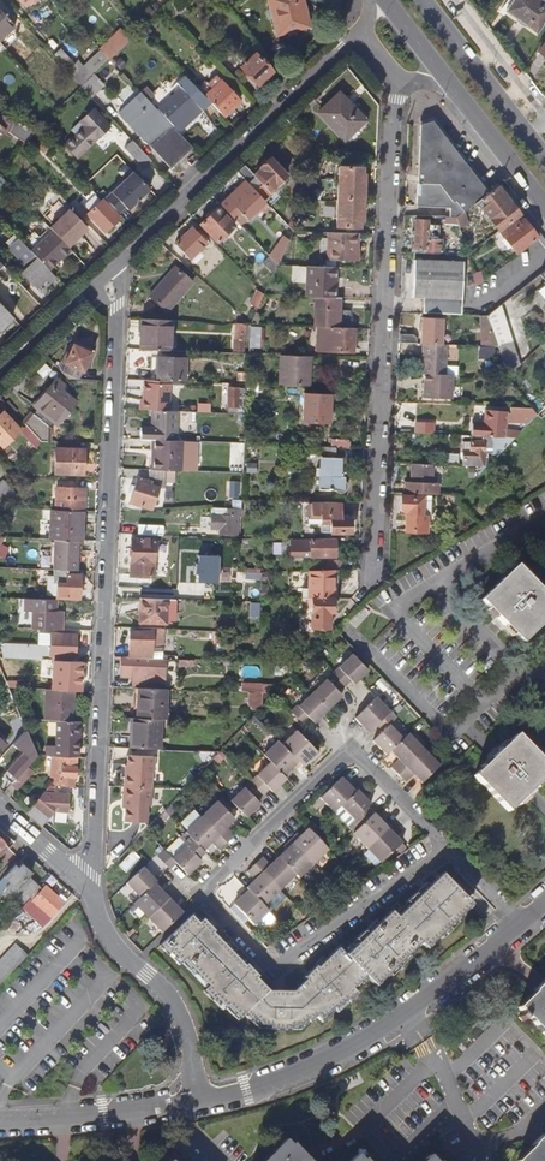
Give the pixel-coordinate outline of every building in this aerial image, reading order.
[(31,0),(15,0),(23,8),(31,0)] [(160,10),(170,21),(184,7),(177,0),(171,0),(160,10)] [(274,37),(308,28),(301,0),(266,0),(274,37)] [(505,13),(535,34),(544,20),(544,5),(537,0),(514,0),(505,13)] [(14,29),(0,15),(0,42),(14,29)] [(98,52),(107,62),(128,42),(118,32),(97,52),(98,52)] [(66,70),(72,64),(57,48),(51,54),(66,70)] [(80,69),(90,78),(91,77),(107,62),(98,52),(80,69)] [(238,70),(255,86),(270,72),(253,55),(238,70)] [(72,64),(66,70),(65,71),(80,87),(90,78),(80,69),(74,62),(72,64)] [(90,78),(80,87),(90,98),(101,88),(91,77),(90,78)] [(180,91),(155,114),(158,117),(176,136),(208,106),(202,99),(182,78),(175,85),(180,91)] [(218,83),(202,99),(208,106),(221,119),(237,104),(218,83)] [(144,93),(140,97),(147,105),(152,101),(144,93)] [(344,141),(349,136),(362,124),(353,115),(357,112),(340,94),(318,113),(344,141)] [(157,118),(158,117),(155,114),(147,105),(140,97),(138,95),(119,113),(151,148),(148,151),(167,172),(188,152),(169,133),(157,118)] [(106,131),(90,113),(68,133),(73,137),(61,148),(74,161),(106,131)] [(1,131),(6,134),(23,145),(33,133),(0,117),(0,132),(1,131)] [(445,209),(445,219),(454,219),(475,202),(487,193),(432,124),(425,125),(418,126),(416,208),(445,209)] [(146,170),(152,164),(133,143),(126,149),(146,170)] [(254,177),(243,166),(236,173),(245,181),(256,193),(263,200),(287,176),(272,160),(254,177)] [(334,226),(357,227),(357,220),(360,220),(363,177),(359,176),(359,169),(337,167),(334,226)] [(123,209),(126,212),(134,204),(148,191),(131,174),(102,201),(116,216),(123,209)] [(245,181),(219,206),(230,218),(256,193),(245,181)] [(475,202),(497,231),(518,214),(507,200),(496,186),(487,193),(475,202)] [(101,233),(116,219),(93,195),(79,208),(101,233)] [(216,243),(232,228),(215,210),(199,225),(216,243)] [(66,211),(47,230),(61,245),(64,249),(84,231),(66,211)] [(497,231),(516,256),(538,239),(528,227),(518,214),(497,231)] [(412,249),(412,254),(440,255),(440,239),(430,238),(431,220),(416,220),(415,249),(412,249)] [(44,272),(66,251),(64,249),(61,245),(47,230),(25,251),(33,260),(34,261),(36,263),(43,271),(44,272)] [(189,230),(173,245),(189,262),(204,246),(189,230)] [(351,262),(352,236),(326,233),(325,260),(351,262)] [(35,293),(51,279),(44,272),(43,271),(36,263),(34,261),(33,260),(18,274),(35,293)] [(180,261),(154,290),(170,305),(197,277),(180,261)] [(413,262),(411,298),(421,298),(459,300),(461,265),(413,262)] [(305,279),(305,265),(295,264),(294,279),(305,279)] [(306,267),(304,296),(314,297),(333,299),(334,269),(306,267)] [(476,269),(471,271),(476,285),(481,282),(476,269)] [(336,312),(337,299),(333,299),(314,297),(313,329),(319,329),(338,330),(339,312),(336,312)] [(459,300),(421,298),(421,314),(458,316),(459,300)] [(9,317),(0,308),(0,326),(9,317)] [(479,331),(491,331),(486,317),(484,317),(479,317),(479,331)] [(423,319),(422,343),(441,344),(442,320),(423,319)] [(138,320),(137,349),(168,351),(170,321),(138,320)] [(242,351),(243,325),(233,324),(233,351),(242,351)] [(353,354),(354,331),(338,330),(319,329),(318,353),(353,354)] [(412,334),(398,333),(397,342),(416,343),(417,337),(412,334)] [(445,374),(447,344),(441,344),(422,343),(421,373),(424,373),(445,374)] [(65,365),(60,374),(66,380),(74,380),(78,371),(81,372),(89,353),(70,346),(62,364),(65,365)] [(184,359),(156,357),(155,380),(163,380),(163,381),(168,381),(180,382),(181,374),(183,375),(184,359)] [(308,387),(310,358),(280,357),(278,386),(308,387)] [(451,398),(452,374),(445,374),(424,373),(423,397),(451,398)] [(37,411),(51,426),(54,429),(75,409),(62,396),(66,391),(55,379),(29,403),(37,411)] [(150,410),(167,411),(168,384),(142,383),(142,399),(139,399),(139,410),(150,410)] [(226,412),(241,413),(243,384),(227,384),(226,412)] [(328,415),(329,396),(303,395),(302,423),(328,424),(328,415)] [(139,428),(138,439),(157,440),(176,441),(177,411),(167,411),(150,410),(149,428),(139,428)] [(525,419),(525,428),(536,417),(531,411),(515,410),(515,418),(525,419)] [(51,426),(37,411),(34,415),(47,429),(51,426)] [(484,427),(484,437),(494,438),(508,438),(508,433),(503,433),(504,411),(492,411),(492,415),(485,415),(485,422),(481,422),(481,427),(484,427)] [(0,414),(0,445),(3,449),(21,432),(2,412),(0,414)] [(47,429),(34,415),(31,412),(21,422),(40,442),(49,442),(49,431),(47,429)] [(416,423),(416,434),(433,435),(433,424),(416,423)] [(493,451),(503,452),(515,439),(508,438),(494,438),(493,451)] [(152,460),(151,470),(164,471),(182,472),(183,441),(176,441),(157,440),(156,460),(152,460)] [(463,442),(462,466),(480,467),(481,442),(463,442)] [(81,451),(54,450),(53,475),(80,476),(81,451)] [(341,494),(343,493),(345,491),(345,489),(343,486),(344,472),(340,472),(340,463),(319,462),(318,493),(341,494)] [(431,483),(432,464),(411,463),(410,482),(404,481),(404,493),(435,495),(435,483),(431,483)] [(151,470),(150,483),(149,486),(158,488),(163,490),(164,471),(151,470)] [(137,479),(130,504),(151,510),(158,488),(149,486),(150,483),(137,479)] [(53,487),(52,510),(77,511),(81,511),(82,488),(53,487)] [(421,530),(422,506),(422,498),(401,497),(401,511),(407,512),(407,529),(421,530)] [(340,518),(340,504),(325,504),(325,505),(312,505),(312,516),(309,516),(309,525),(317,526),(317,528),(322,528),(322,533),(349,535),(350,518),(340,518)] [(221,536),(239,537),(240,508),(214,507),(213,529),(222,530),(221,536)] [(48,510),(47,539),(52,539),(76,540),(77,511),(52,510),(48,510)] [(137,525),(136,536),(161,537),(161,526),(137,525)] [(52,539),(51,569),(67,570),(74,571),(76,540),(52,539)] [(131,541),(129,579),(151,580),(153,542),(131,541)] [(334,557),(334,541),(289,541),(289,557),(334,557)] [(220,581),(221,553),(198,552),(197,580),(220,581)] [(321,563),(321,573),(333,572),(337,572),(345,572),(345,562),(321,563)] [(542,592),(533,583),(516,565),(480,600),(496,617),(505,627),(521,643),(544,620),(544,595),(542,592)] [(67,570),(51,569),(51,576),(45,576),(44,595),(57,595),(57,599),(81,600),(82,577),(67,576),(67,570)] [(332,594),(333,572),(321,573),(310,573),(309,598),(331,599),(332,594)] [(542,592),(544,588),(544,587),(537,579),(533,583),(542,592)] [(28,614),(28,629),(64,630),(64,610),(56,609),(57,599),(21,597),(21,614),(28,614)] [(331,615),(331,599),(309,598),(308,630),(329,631),(329,620),(327,620),(327,615),(331,615)] [(165,621),(166,601),(140,600),(138,624),(165,626),(165,621)] [(166,601),(165,621),(175,622),(176,602),(166,601)] [(249,617),(260,617),(261,606),(250,605),(249,617)] [(501,631),(505,627),(496,617),(492,622),(501,631)] [(129,630),(127,658),(128,658),(151,659),(152,631),(129,630)] [(4,644),(3,658),(43,660),(43,656),(73,657),(73,634),(49,633),(49,646),(4,644)] [(330,672),(342,684),(348,678),(352,681),(365,669),(350,653),(330,672)] [(131,684),(161,686),(163,660),(151,659),(128,658),(127,658),(121,657),(120,667),(119,667),(119,678),(131,678),(131,684)] [(78,688),(79,661),(55,660),(54,691),(69,692),(69,688),(78,688)] [(335,690),(342,684),(330,672),(310,692),(325,707),(339,694),(335,690)] [(128,680),(112,679),(111,688),(128,689),(128,680)] [(246,681),(246,694),(273,695),(284,683),(246,681)] [(163,722),(164,691),(161,691),(136,689),(134,721),(156,722),(163,722)] [(71,707),(72,692),(69,692),(54,691),(43,691),(42,720),(54,721),(70,722),(71,710),(67,710),(67,707),(71,707)] [(311,721),(325,707),(310,692),(296,706),(294,704),(288,709),(301,723),(307,718),(311,721)] [(375,724),(389,711),(375,697),(354,716),(361,724),(359,726),(366,733),(375,724)] [(395,717),(389,711),(375,724),(381,731),(372,740),(386,753),(392,747),(402,737),(389,724),(395,717)] [(44,747),(43,756),(50,757),(75,758),(77,722),(70,722),(54,721),(53,747),(44,747)] [(130,721),(128,749),(154,750),(156,722),(134,721),(130,721)] [(294,730),(280,744),(296,761),(302,766),(309,759),(307,757),(314,750),(294,730)] [(409,732),(402,737),(392,747),(400,756),(393,763),(400,771),(424,747),(409,732)] [(525,795),(534,787),(544,776),(544,762),(544,763),(517,733),(499,751),(490,759),(473,775),(508,812),(525,795)] [(296,761),(280,744),(276,739),(261,753),(268,760),(285,777),(291,771),(289,768),(296,761)] [(2,775),(11,782),(21,771),(35,756),(30,745),(2,775)] [(490,759),(499,751),(495,746),(486,755),(490,759)] [(439,763),(424,747),(400,771),(407,779),(416,771),(423,779),(439,763)] [(124,802),(123,808),(123,823),(143,824),(145,807),(149,808),(151,773),(153,773),(153,757),(126,756),(125,766),(125,774),(122,774),(120,802),(124,802)] [(52,779),(51,787),(72,788),(73,776),(74,776),(75,758),(50,757),(49,779),(52,779)] [(271,790),(285,777),(268,760),(247,780),(260,793),(267,787),(271,790)] [(27,777),(21,771),(11,782),(17,788),(27,777)] [(415,774),(408,781),(414,788),(422,781),(415,774)] [(341,804),(358,788),(351,782),(348,785),(340,777),(320,796),(334,811),(341,804)] [(260,793),(247,780),(227,799),(244,816),(257,804),(254,800),(260,793)] [(534,787),(525,795),(530,800),(538,791),(534,787)] [(358,788),(341,804),(360,825),(374,812),(367,805),(370,802),(358,788)] [(42,794),(41,794),(24,813),(38,826),(50,813),(65,814),(66,795),(42,794)] [(217,803),(225,811),(227,809),(219,801),(217,803)] [(217,803),(201,817),(225,842),(232,835),(225,827),(233,819),(225,811),(217,803)] [(165,819),(168,815),(163,811),(160,814),(165,819)] [(193,825),(201,817),(195,811),(187,819),(193,825)] [(354,831),(367,845),(391,823),(384,816),(381,819),(374,812),(360,825),(354,831)] [(190,839),(201,850),(210,842),(217,849),(225,842),(201,817),(193,825),(185,833),(190,839)] [(397,829),(391,823),(367,845),(369,847),(364,852),(376,864),(381,860),(382,860),(402,841),(394,832),(397,829)] [(292,840),(314,863),(328,850),(308,829),(300,837),(297,834),(292,840)] [(184,845),(190,839),(185,833),(178,839),(184,845)] [(184,845),(178,839),(177,838),(164,851),(163,850),(156,857),(168,870),(175,863),(186,874),(200,861),(197,858),(203,852),(201,850),(190,839),(184,845)] [(299,878),(314,863),(292,840),(284,847),(286,850),(278,857),(294,873),(299,878)] [(8,851),(0,843),(0,860),(8,851)] [(131,851),(118,865),(125,871),(138,857),(131,851)] [(261,858),(253,865),(277,890),(294,873),(278,857),(269,866),(261,858)] [(6,887),(24,904),(28,900),(38,888),(26,877),(29,873),(20,864),(14,871),(11,869),(2,877),(9,883),(6,887)] [(246,889),(262,904),(277,890),(253,865),(246,872),(255,881),(246,889)] [(125,883),(139,897),(153,885),(156,881),(142,867),(125,883)] [(398,919),(414,937),(418,940),(422,944),(426,940),(426,934),(432,929),(438,935),(440,938),(449,930),(446,927),(458,916),(452,910),(456,906),(460,907),(467,900),(443,876),(429,889),(419,899),(415,895),(406,903),(410,907),(398,919)] [(160,892),(153,885),(139,897),(132,905),(146,919),(170,896),(163,889),(160,892)] [(425,885),(415,895),(419,899),(429,889),(425,885)] [(48,918),(62,902),(45,887),(31,902),(48,918)] [(262,904),(246,889),(245,887),(237,894),(240,897),(233,905),(252,925),(268,911),(262,904)] [(176,902),(170,896),(146,919),(160,933),(180,913),(173,905),(176,902)] [(32,904),(28,900),(24,904),(15,914),(19,918),(32,904)] [(470,904),(467,900),(460,907),(456,906),(452,910),(458,916),(470,904)] [(394,915),(398,919),(410,907),(406,903),(394,915)] [(192,912),(188,916),(196,924),(200,920),(192,912)] [(388,974),(396,966),(394,963),(406,952),(400,946),(405,942),(410,941),(414,937),(398,919),(394,915),(390,912),(377,925),(367,934),(363,931),(354,940),(358,943),(345,955),(361,972),(364,975),(369,980),(375,975),(375,970),(380,966),(385,971),(388,974)] [(190,966),(195,972),(222,946),(211,934),(212,932),(200,920),(196,924),(188,916),(157,947),(165,954),(168,951),(179,963),(184,957),(189,962),(190,966)] [(446,927),(449,930),(460,918),(458,916),(446,927)] [(367,934),(377,925),(374,921),(363,931),(367,934)] [(426,940),(422,944),(425,947),(438,935),(432,929),(426,934),(426,940)] [(418,940),(414,937),(410,941),(405,942),(400,946),(406,952),(418,940)] [(342,952),(345,955),(358,943),(354,940),(342,952)] [(201,992),(209,1000),(212,997),(224,1009),(230,1003),(234,1008),(234,1013),(240,1018),(244,1015),(267,992),(254,979),(255,977),(244,966),(242,967),(222,946),(195,972),(199,977),(205,977),(210,983),(204,989),(201,992)] [(312,1013),(315,1016),(321,1010),(321,1005),(326,1000),(332,1006),(334,1009),(343,1001),(340,998),(352,987),(346,981),(351,976),(356,976),(361,972),(345,955),(342,952),(337,947),(313,969),(310,966),(301,975),(304,978),(291,991),(312,1013)] [(25,958),(15,948),(0,963),(0,985),(25,958)] [(176,966),(179,963),(168,951),(165,954),(176,966)] [(408,954),(406,952),(394,963),(396,966),(408,954)] [(184,957),(179,963),(192,976),(195,972),(190,966),(189,962),(184,957)] [(375,975),(369,980),(372,984),(385,971),(380,966),(375,970),(375,975)] [(195,972),(192,976),(204,989),(210,983),(205,977),(199,977),(195,972)] [(346,981),(352,987),(364,975),(361,972),(356,976),(351,976),(346,981)] [(535,992),(544,982),(540,977),(531,987),(535,992)] [(544,982),(535,992),(519,1008),(523,1013),(519,1017),(523,1021),(527,1017),(544,1035),(544,982)] [(355,989),(352,987),(340,998),(343,1001),(355,989)] [(244,1015),(250,1021),(254,1018),(260,1024),(267,1024),(267,1029),(288,1028),(288,1023),(295,1023),(301,1017),(304,1020),(312,1013),(291,991),(267,992),(244,1015)] [(221,1012),(224,1009),(212,997),(209,1000),(221,1012)] [(318,1019),(332,1006),(326,1000),(321,1005),(321,1010),(315,1016),(318,1019)] [(230,1003),(224,1009),(236,1022),(240,1018),(234,1013),(234,1008),(230,1003)] [(296,1028),(304,1020),(301,1017),(295,1023),(288,1023),(288,1028),(296,1028)] [(254,1018),(250,1021),(258,1029),(267,1029),(267,1024),(260,1024),(254,1018)] [(481,1023),(467,1036),(473,1043),(487,1029),(481,1023)] [(461,1054),(467,1049),(460,1042),(455,1047),(461,1054)] [(534,1145),(543,1136),(538,1132),(529,1141),(534,1145)] [(543,1136),(534,1145),(517,1160),(544,1160),(544,1134),(543,1136)] [(300,1157),(285,1140),(263,1160),(305,1160),(300,1157)] [(305,1160),(313,1160),(305,1152),(300,1157),(305,1160)]
